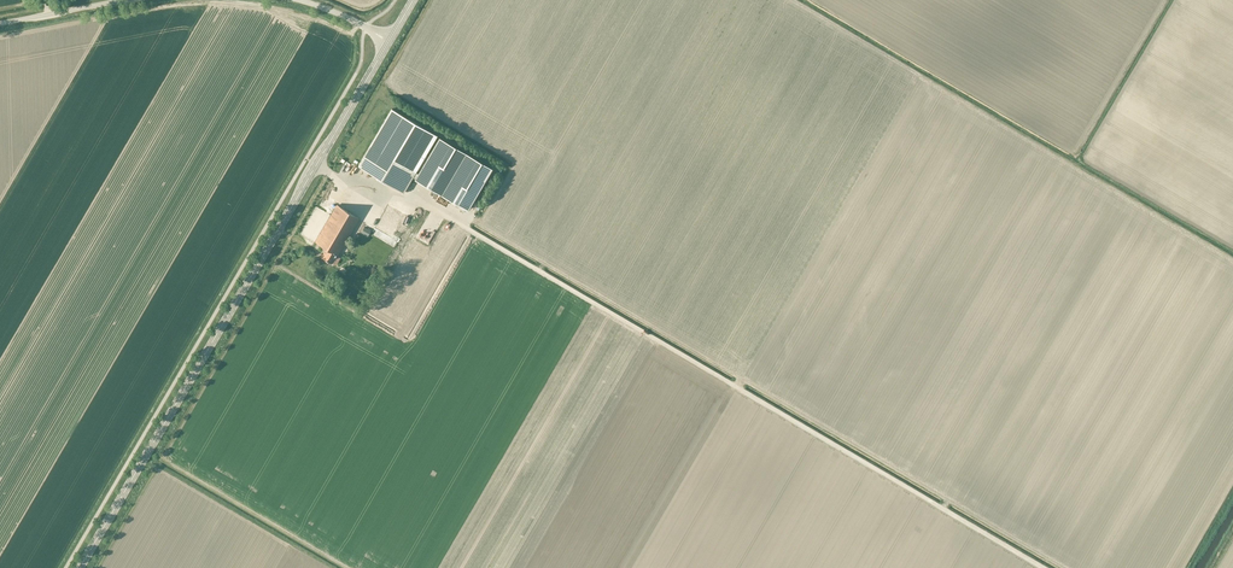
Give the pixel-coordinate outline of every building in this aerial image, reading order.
[(412,178),(415,172),(437,135),(392,109),(370,146),(358,166),(403,193),(412,178)] [(467,210),(492,168),(439,137),(417,173),(415,172),(412,178),(467,210)] [(341,169),(344,171),(349,162),(345,160),(341,169)] [(368,234),(363,242),(397,263),(415,274),(440,232),(388,201),(370,230),(368,234)] [(337,256),(359,218),(337,205),(315,241),(326,248),(321,257),(331,263),(336,255),(337,256)]
